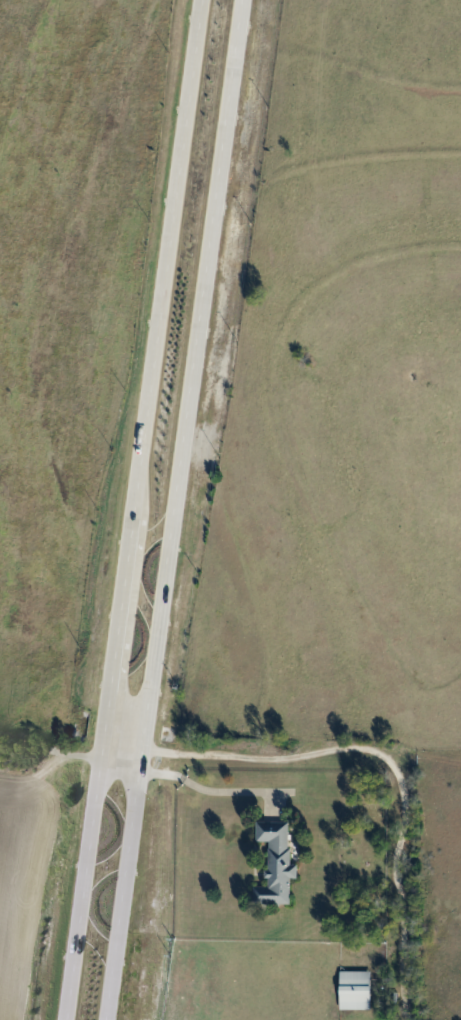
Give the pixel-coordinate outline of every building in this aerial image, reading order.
[(288,862),(296,862),(296,877),(290,877),(289,902),(252,902),(252,885),(267,885),(267,841),(255,840),(256,820),(289,820),(288,862)] [(339,1008),(339,970),(370,970),(370,1008),(339,1008)]
